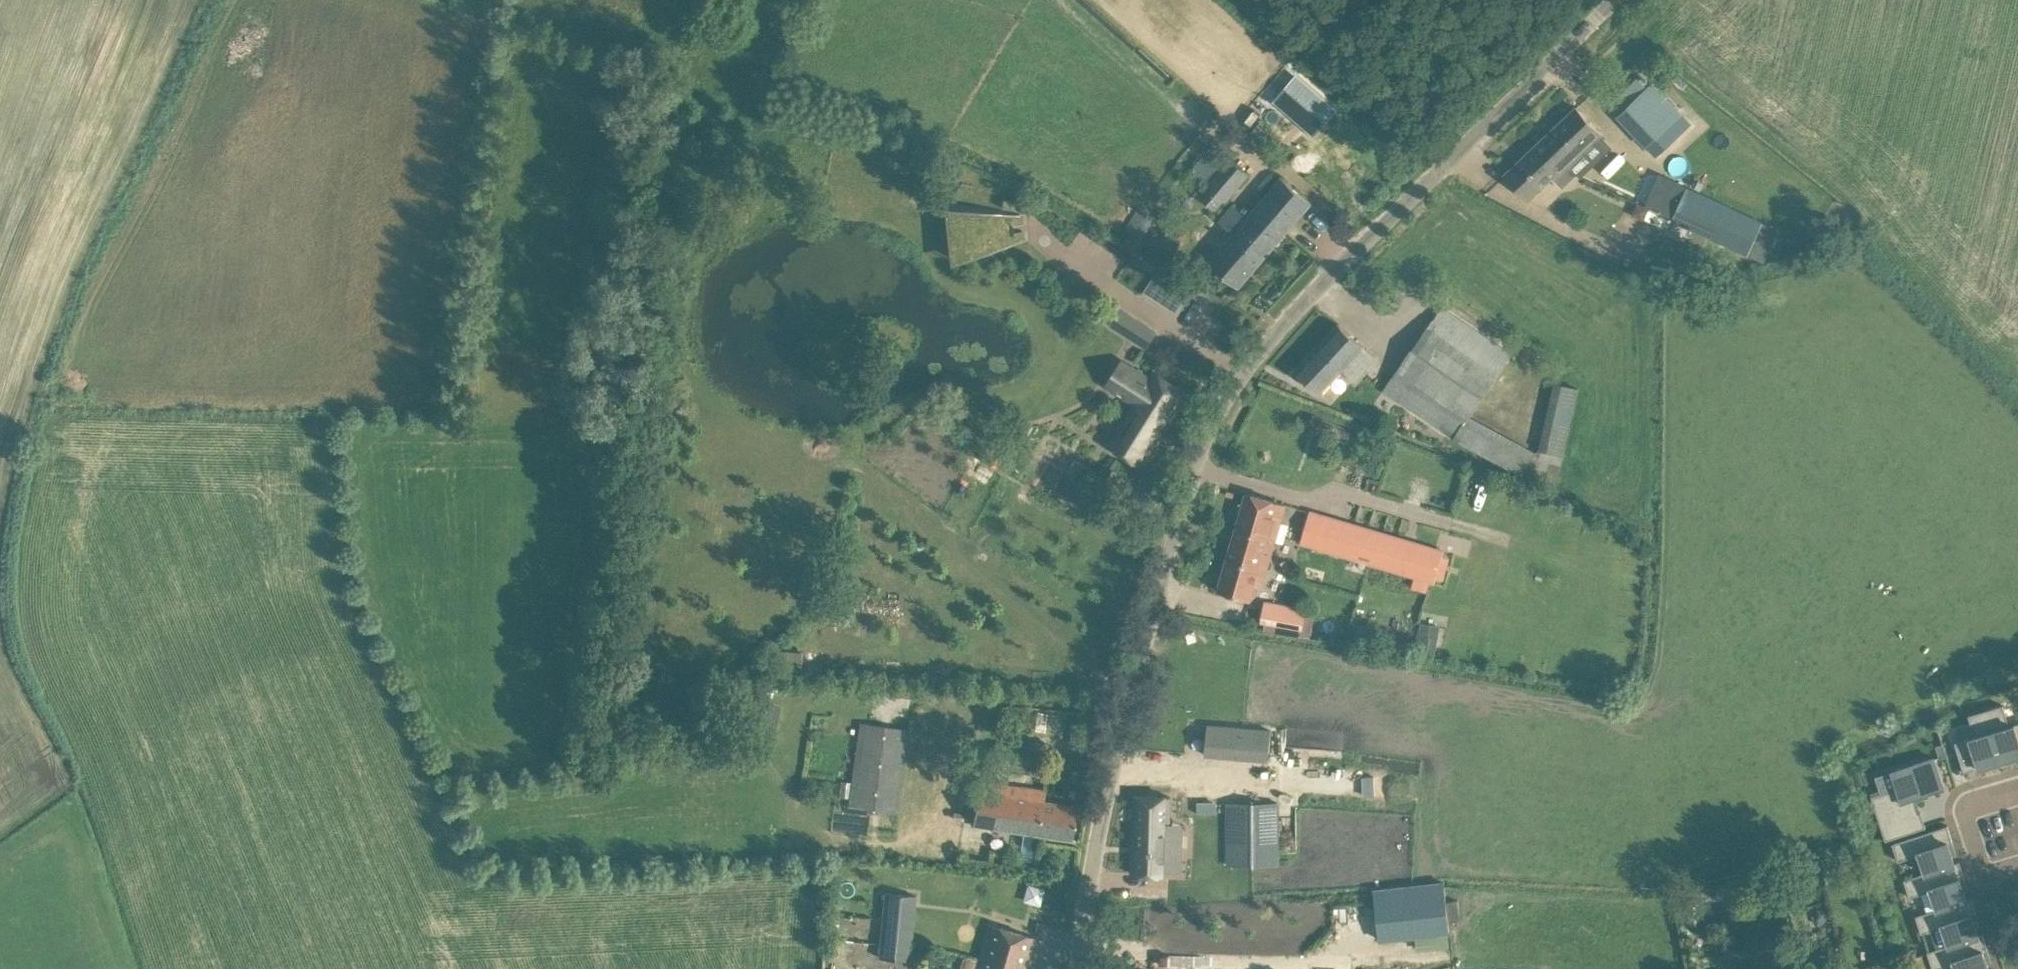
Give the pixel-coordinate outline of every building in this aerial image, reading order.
[(1314,132),(1335,108),(1297,75),(1276,100),(1314,132)] [(1628,106),(1620,114),(1659,155),(1692,124),(1653,83),(1650,86),(1645,91),(1636,99),(1628,106)] [(1528,199),(1555,174),(1557,176),(1602,133),(1577,106),(1505,174),(1528,199)] [(1261,120),(1252,129),(1263,138),(1273,131),(1261,120)] [(1227,157),(1212,144),(1191,168),(1206,181),(1227,157)] [(1228,157),(1205,184),(1226,201),(1249,174),(1228,157)] [(1312,201),(1310,199),(1282,175),(1245,218),(1232,207),(1220,220),(1233,232),(1208,260),(1239,286),(1312,201)] [(1689,184),(1672,221),(1763,262),(1780,226),(1689,184)] [(1003,199),(1002,207),(1014,208),(1015,200),(1003,199)] [(1637,202),(1634,208),(1636,216),(1644,218),(1648,207),(1637,202)] [(1145,204),(1130,225),(1146,235),(1160,215),(1145,204)] [(1022,216),(951,208),(956,260),(1025,238),(1024,231),(1006,233),(1005,225),(1023,223),(1022,216)] [(1158,264),(1134,250),(1129,259),(1153,273),(1158,264)] [(1155,329),(1115,304),(1105,321),(1145,346),(1155,329)] [(1444,307),(1443,308),(1386,388),(1453,437),(1518,471),(1531,447),(1470,414),(1512,356),(1444,307)] [(1339,323),(1295,370),(1320,392),(1341,369),(1354,380),(1376,357),(1339,323)] [(1150,378),(1132,366),(1118,388),(1134,398),(1132,401),(1135,403),(1109,444),(1143,466),(1170,424),(1168,423),(1176,411),(1180,413),(1192,395),(1155,371),(1150,378)] [(1027,420),(1017,433),(1026,439),(1035,425),(1027,420)] [(987,450),(982,459),(997,468),(1002,458),(987,450)] [(1262,548),(1271,551),(1285,503),(1247,492),(1233,541),(1262,549),(1262,548)] [(1310,510),(1301,541),(1310,544),(1369,561),(1425,578),(1435,581),(1444,550),(1434,547),(1379,530),(1319,513),(1310,510)] [(1271,551),(1262,548),(1262,549),(1233,541),(1219,590),(1250,599),(1255,583),(1262,585),(1263,579),(1271,551)] [(1278,624),(1302,628),(1305,612),(1281,608),(1278,624)] [(1422,622),(1417,652),(1435,655),(1440,625),(1422,622)] [(1349,635),(1365,639),(1368,627),(1352,623),(1349,635)] [(2009,725),(2003,704),(1985,709),(2003,764),(2017,760),(2017,758),(2017,755),(2017,722),(2009,725)] [(2003,764),(1985,709),(1969,714),(1975,735),(1955,741),(1964,771),(1985,765),(1987,769),(2003,764)] [(1208,721),(1205,754),(1269,759),(1272,726),(1208,721)] [(861,722),(849,806),(897,813),(909,729),(869,723),(861,722)] [(1947,755),(1944,743),(1936,746),(1939,757),(1947,755)] [(1934,757),(1892,770),(1898,788),(1872,797),(1886,839),(1926,826),(1921,810),(1917,812),(1913,797),(1944,787),(1934,757)] [(973,824),(1002,828),(1072,838),(1077,805),(1044,800),(1046,789),(1021,785),(1019,796),(978,790),(973,824)] [(1134,820),(1132,873),(1169,874),(1169,870),(1169,851),(1181,852),(1182,831),(1170,830),(1170,823),(1171,796),(1134,795),(1134,808),(1136,809),(1136,820),(1134,820)] [(1280,802),(1228,802),(1228,864),(1280,864),(1280,802)] [(1948,824),(1893,843),(1898,860),(1919,853),(1925,872),(1926,873),(1960,861),(1960,860),(1955,862),(1949,842),(1953,841),(1948,824)] [(1965,877),(1960,861),(1926,873),(1925,872),(1904,878),(1910,896),(1931,889),(1937,908),(1937,909),(1972,898),(1971,897),(1967,898),(1961,878),(1965,877)] [(1381,939),(1450,931),(1444,882),(1375,889),(1381,939)] [(1027,883),(1024,899),(1039,903),(1043,887),(1027,883)] [(915,895),(886,892),(879,956),(909,959),(915,895)] [(1977,913),(1972,898),(1937,909),(1937,908),(1916,915),(1922,932),(1942,925),(1949,944),(1949,945),(1983,934),(1983,933),(1978,934),(1972,914),(1977,913)] [(989,925),(976,968),(1026,968),(1034,937),(989,925)] [(1983,934),(1949,945),(1949,944),(1928,951),(1933,968),(1955,961),(1957,968),(1990,968),(1984,951),(1988,949),(1983,934)] [(1898,960),(1869,968),(1901,968),(1898,960)]
